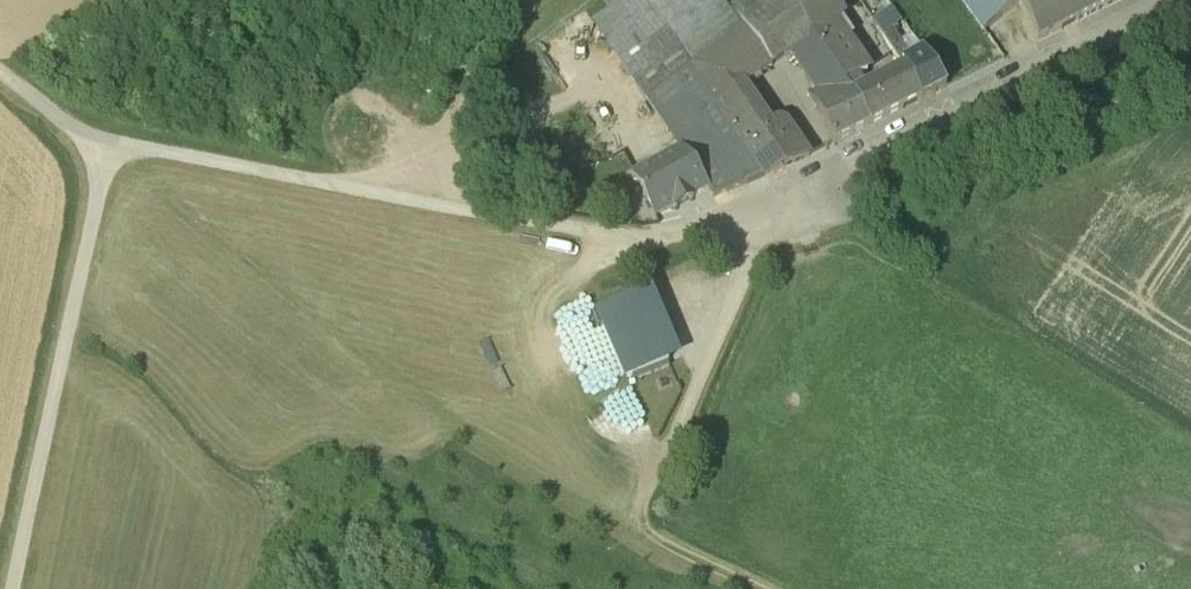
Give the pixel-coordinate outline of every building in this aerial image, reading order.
[(721,0),(618,0),(593,17),(645,94),(685,67),(742,29),(740,26),(780,0),(730,0),(724,4),(721,0)] [(740,26),(742,29),(766,66),(789,52),(817,95),(840,82),(810,35),(786,0),(780,0),(740,26)] [(810,35),(833,20),(833,21),(843,14),(834,0),(786,0),(810,35)] [(981,25),(1013,0),(963,0),(981,25)] [(1039,37),(1067,23),(1056,0),(1020,0),(1039,37)] [(1067,23),(1085,13),(1078,0),(1056,0),(1067,23)] [(1085,13),(1111,0),(1078,0),(1085,13)] [(833,20),(810,35),(840,82),(847,93),(850,91),(861,86),(855,75),(865,71),(833,21),(833,20)] [(909,51),(891,23),(879,31),(897,57),(909,51)] [(917,47),(909,51),(897,57),(903,66),(918,96),(942,84),(917,47)] [(903,66),(861,86),(850,91),(866,121),(918,96),(903,66)] [(758,170),(710,101),(685,67),(645,94),(681,146),(706,184),(713,193),(758,170)] [(419,78),(417,90),(428,91),(430,80),(419,78)] [(769,117),(742,79),(710,101),(758,170),(764,178),(813,152),(791,122),(786,118),(784,117),(779,114),(772,115),(769,117)] [(850,91),(847,93),(818,106),(833,137),(866,121),(850,91)] [(706,184),(681,146),(635,170),(644,189),(643,190),(645,193),(647,193),(656,211),(673,202),(675,204),(678,202),(676,198),(688,190),(691,195),(694,193),(692,191),(706,184)] [(699,261),(598,305),(627,373),(666,357),(650,319),(712,293),(699,261)]
